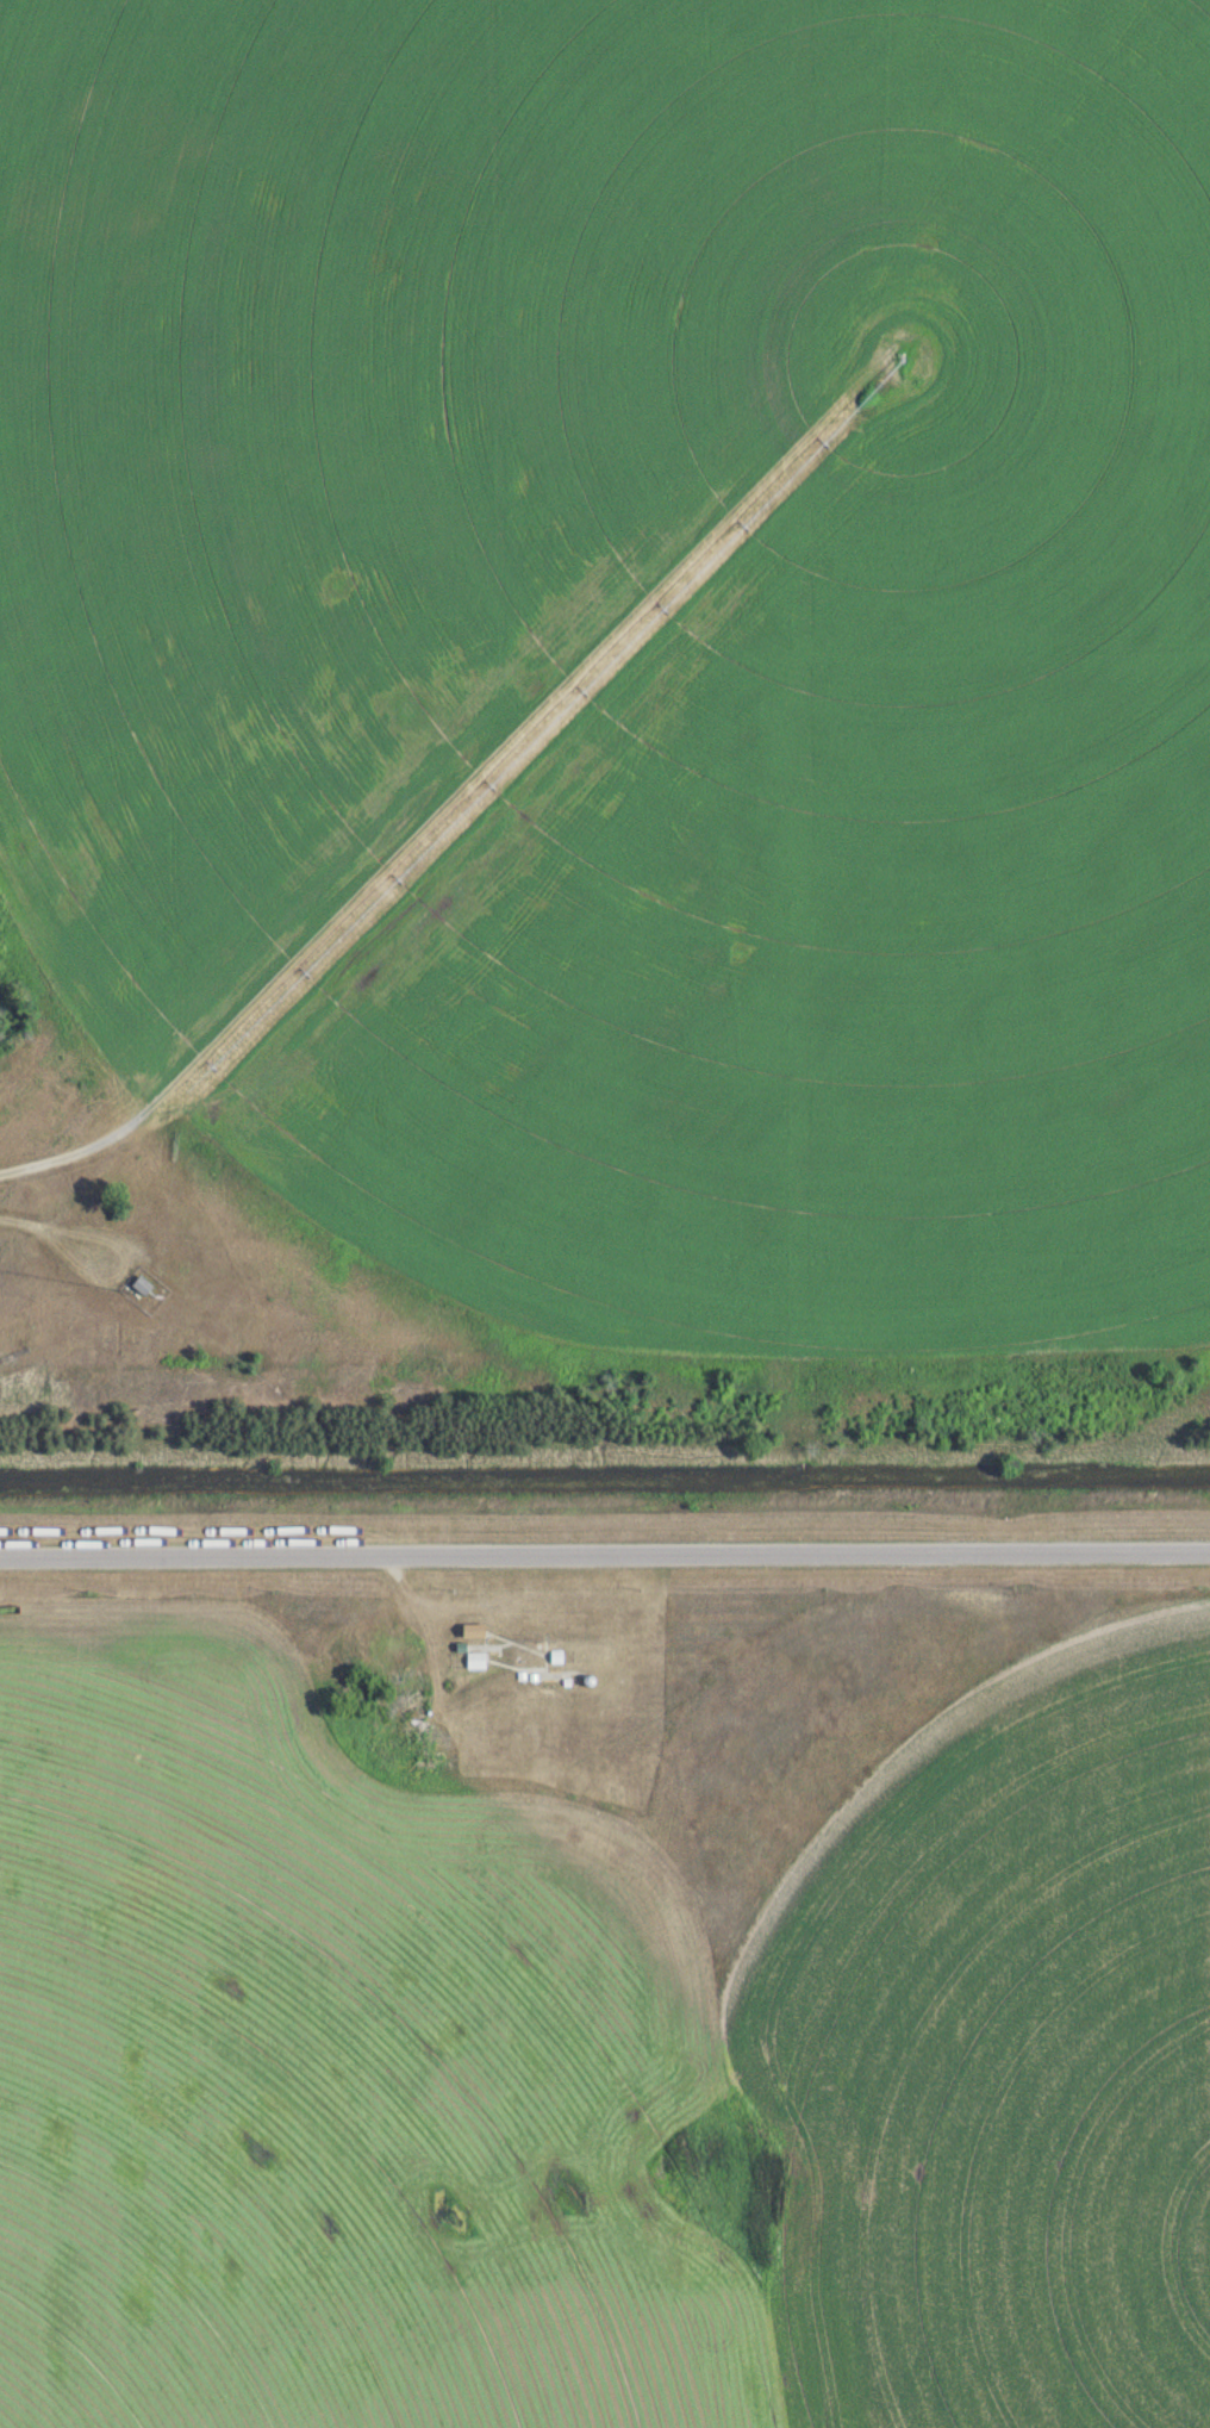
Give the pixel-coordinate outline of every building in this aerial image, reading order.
[(130,1283),(143,1295),(152,1284),(139,1273),(130,1283)] [(462,1622),(461,1636),(483,1638),(484,1624),(462,1622)] [(483,1652),(467,1652),(467,1667),(483,1667),(483,1652)]
